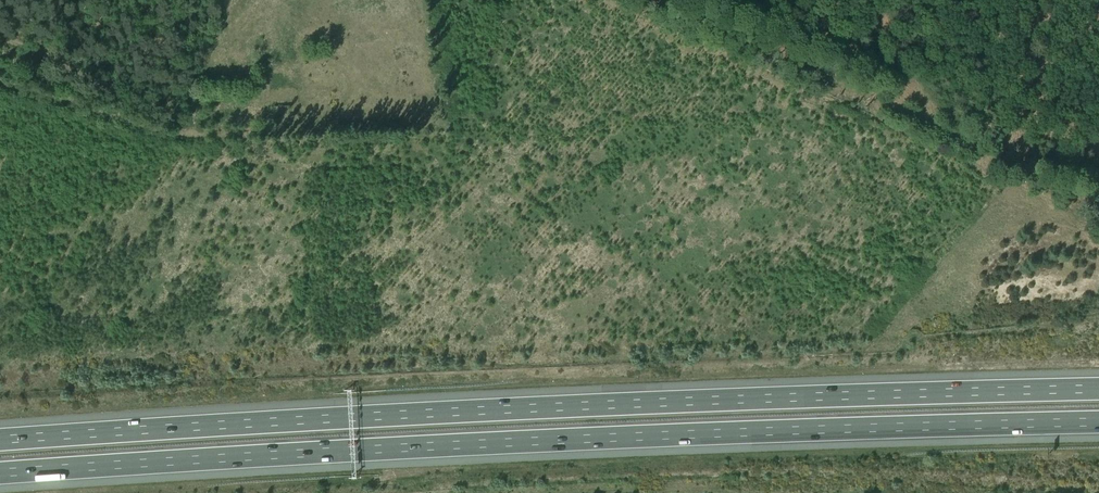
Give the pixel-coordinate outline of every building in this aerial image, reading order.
[(348,110),(347,90),(338,90),(338,110),(348,110)]
